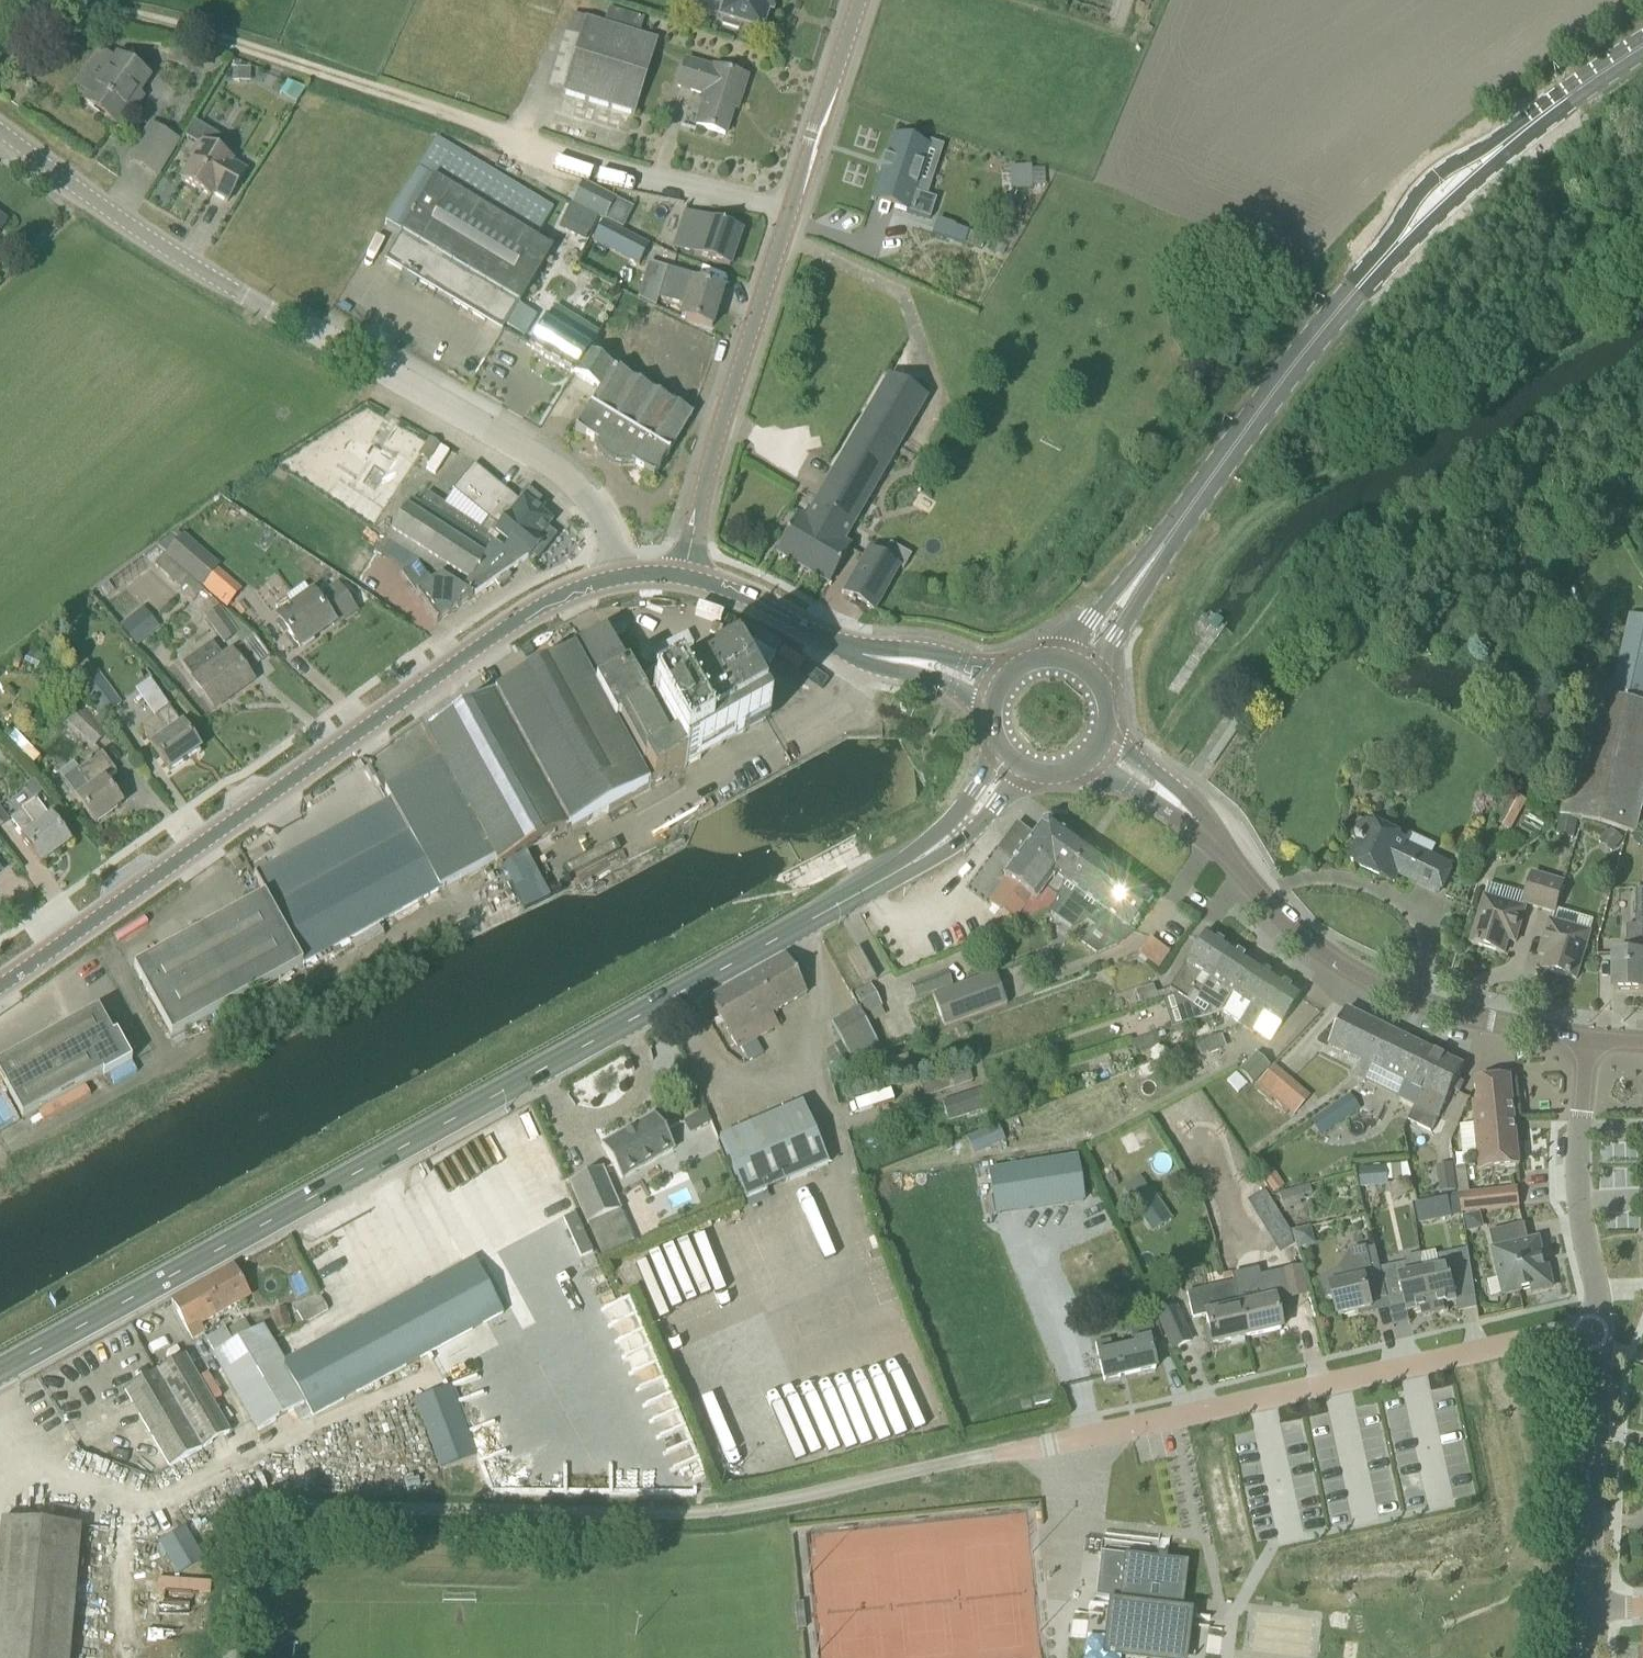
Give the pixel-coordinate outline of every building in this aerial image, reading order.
[(720,21),(724,22),(723,26),(739,31),(740,27),(762,34),(773,0),(727,0),(720,21)] [(635,116),(656,50),(658,42),(639,36),(644,20),(609,10),(604,25),(586,19),(579,39),(566,35),(551,85),(564,89),(563,93),(635,116)] [(149,81),(117,57),(84,102),(116,126),(149,81)] [(714,70),(686,62),(678,88),(706,96),(696,127),(725,136),(736,103),(739,104),(747,79),(715,68),(714,70)] [(145,138),(170,153),(176,144),(150,129),(145,138)] [(914,193),(929,147),(894,135),(879,182),(901,189),(894,208),(907,212),(906,213),(908,213),(930,220),(936,200),(914,193)] [(553,250),(535,240),(553,210),(436,139),(418,170),(434,179),(400,234),(402,235),(385,262),(502,333),(519,305),(520,306),(553,250)] [(198,145),(198,146),(190,158),(194,160),(181,181),(210,198),(213,195),(227,204),(247,172),(232,163),(232,162),(203,144),(202,147),(198,145)] [(583,183),(572,204),(605,221),(616,200),(583,183)] [(567,215),(560,228),(585,240),(588,242),(596,225),(568,212),(567,215)] [(694,256),(730,268),(742,232),(706,220),(705,225),(684,218),(674,249),(694,255),(694,256)] [(649,246),(603,222),(592,242),(639,266),(649,246)] [(681,320),(712,329),(723,292),(694,283),(696,278),(653,265),(644,295),(685,307),(681,320)] [(547,322),(530,349),(573,375),(574,375),(589,353),(601,334),(556,307),(547,322)] [(627,469),(632,468),(653,481),(668,456),(669,456),(693,416),(589,353),(574,375),(573,375),(600,392),(590,408),(575,433),(595,445),(596,450),(599,456),(604,462),(609,466),(615,468),(620,469),(627,469)] [(776,556),(778,556),(829,586),(851,548),(844,544),(928,398),(888,375),(815,504),(805,521),(799,517),(776,556)] [(508,493),(474,465),(452,491),(452,490),(444,506),(426,494),(419,505),(412,500),(387,540),(397,546),(475,597),(495,583),(499,586),(511,578),(508,574),(528,560),(532,556),(537,559),(556,536),(547,529),(553,523),(540,512),(546,504),(528,489),(518,501),(508,493)] [(165,556),(201,588),(220,567),(184,535),(165,556)] [(384,538),(376,551),(389,559),(397,546),(387,540),(384,538)] [(843,595),(874,613),(899,568),(903,571),(911,558),(889,546),(882,559),(869,551),(843,595)] [(437,624),(473,599),(470,595),(441,578),(433,583),(418,563),(406,571),(405,569),(401,572),(417,595),(416,595),(437,624)] [(279,619),(299,648),(332,624),(334,627),(356,611),(338,586),(317,601),(313,595),(279,619)] [(204,619),(223,644),(238,633),(219,607),(204,619)] [(136,646),(152,632),(151,631),(158,626),(144,609),(137,615),(137,614),(121,627),(136,646)] [(1627,832),(1635,834),(1642,801),(1642,618),(1630,615),(1612,697),(1595,693),(1571,799),(1566,798),(1562,817),(1627,832)] [(605,634),(426,733),(441,762),(494,859),(500,869),(765,721),(734,664),(664,704),(632,648),(617,656),(605,634)] [(182,665),(199,688),(215,710),(254,681),(230,650),(221,656),(212,643),(182,665)] [(81,689),(103,719),(121,705),(100,675),(81,689)] [(108,733),(95,720),(82,708),(66,724),(93,749),(108,733)] [(170,708),(155,719),(140,729),(152,745),(151,746),(170,772),(200,750),(170,708)] [(64,781),(80,803),(96,825),(122,806),(104,781),(116,773),(102,754),(64,781)] [(397,814),(410,836),(439,890),(494,859),(441,762),(385,792),(397,814)] [(51,819),(50,820),(36,801),(10,819),(24,838),(22,840),(41,866),(70,844),(51,819)] [(9,822),(0,810),(0,828),(9,822)] [(1369,824),(1369,825),(1361,821),(1349,834),(1360,845),(1352,863),(1384,878),(1388,869),(1439,893),(1452,867),(1403,845),(1405,841),(1369,824)] [(1003,878),(1006,880),(989,904),(1015,923),(1021,914),(1031,921),(1049,912),(1063,883),(1064,883),(1088,850),(1051,823),(1041,825),(1032,837),(1016,825),(998,850),(1014,862),(1003,878)] [(302,966),(416,903),(439,890),(410,836),(316,887),(287,903),(273,911),(272,911),(302,966)] [(1118,945),(1153,899),(1088,850),(1064,883),(1057,900),(1118,945)] [(1525,904),(1540,909),(1549,879),(1534,874),(1525,904)] [(1565,884),(1563,884),(1549,879),(1540,909),(1556,914),(1565,884)] [(1486,896),(1485,895),(1471,944),(1505,954),(1509,941),(1516,943),(1526,909),(1499,901),(1503,888),(1490,884),(1486,896)] [(173,1038),(302,966),(272,911),(273,911),(265,897),(134,969),(173,1038)] [(1579,915),(1575,928),(1550,921),(1540,955),(1547,957),(1543,970),(1577,980),(1591,933),(1595,920),(1579,915)] [(1199,995),(1229,949),(1206,933),(1170,989),(1156,994),(1153,985),(1135,991),(1140,1007),(1176,995),(1186,1001),(1193,991),(1199,995)] [(1615,991),(1642,991),(1642,941),(1627,941),(1627,955),(1615,955),(1615,991)] [(1193,991),(1186,1001),(1193,1006),(1196,1001),(1209,1010),(1211,1016),(1222,1012),(1253,964),(1229,949),(1199,995),(1193,991)] [(864,987),(876,981),(859,950),(847,956),(864,987)] [(785,957),(708,1001),(719,1019),(714,1022),(718,1029),(723,1026),(737,1051),(756,1040),(749,1028),(807,996),(785,957)] [(1277,979),(1253,964),(1222,1012),(1238,1023),(1237,1023),(1245,1028),(1277,979)] [(930,978),(936,992),(952,985),(947,972),(930,978)] [(945,1028),(1007,1005),(995,973),(933,996),(945,1028)] [(1301,995),(1277,979),(1245,1028),(1252,1033),(1254,1031),(1271,1042),(1301,995)] [(878,1047),(859,1010),(830,1024),(841,1044),(850,1062),(878,1047)] [(1365,1082),(1372,1068),(1371,1067),(1390,1031),(1347,1010),(1329,1047),(1362,1062),(1355,1077),(1365,1082)] [(0,1065),(0,1077),(23,1120),(103,1076),(104,1078),(132,1063),(117,1035),(113,1037),(98,1011),(0,1065)] [(1449,1060),(1390,1031),(1371,1067),(1372,1068),(1406,1084),(1399,1097),(1415,1105),(1417,1106),(1419,1101),(1432,1107),(1436,1097),(1432,1095),(1449,1060)] [(1221,1035),(1197,1045),(1201,1057),(1207,1054),(1208,1056),(1226,1049),(1221,1035)] [(1256,1055),(1240,1072),(1251,1084),(1269,1067),(1256,1055)] [(1460,1094),(1461,1094),(1466,1084),(1458,1080),(1465,1067),(1449,1060),(1432,1095),(1436,1097),(1432,1107),(1419,1101),(1417,1106),(1415,1105),(1407,1121),(1430,1132),(1434,1124),(1436,1124),(1453,1091),(1460,1094)] [(966,1066),(944,1073),(950,1091),(972,1083),(966,1066)] [(1309,1097),(1276,1069),(1273,1066),(1253,1089),(1285,1116),(1288,1112),(1293,1116),(1309,1097)] [(1481,1171),(1520,1167),(1511,1078),(1477,1081),(1479,1103),(1473,1103),(1481,1171)] [(989,1111),(983,1092),(943,1104),(949,1123),(989,1111)] [(1353,1116),(1342,1100),(1318,1116),(1330,1132),(1353,1116)] [(802,1106),(720,1141),(746,1202),(828,1166),(802,1106)] [(713,1124),(706,1111),(686,1121),(694,1135),(713,1124)] [(622,1181),(675,1150),(655,1116),(602,1147),(622,1181)] [(990,1149),(983,1133),(968,1139),(975,1155),(990,1149)] [(1083,1204),(1076,1158),(986,1172),(994,1218),(1083,1204)] [(1441,1193),(1458,1191),(1454,1164),(1437,1166),(1441,1193)] [(1388,1166),(1360,1169),(1362,1189),(1375,1187),(1390,1186),(1389,1180),(1388,1166)] [(589,1226),(621,1212),(602,1170),(570,1184),(589,1226)] [(1167,1209),(1153,1190),(1151,1191),(1142,1177),(1123,1191),(1132,1204),(1131,1205),(1144,1225),(1167,1209)] [(1267,1186),(1273,1195),(1284,1187),(1278,1178),(1267,1186)] [(1309,1187),(1300,1189),(1297,1190),(1280,1194),(1283,1207),(1285,1214),(1290,1213),(1289,1209),(1300,1207),(1299,1203),(1304,1201),(1303,1197),(1311,1195),(1309,1187)] [(1462,1213),(1520,1207),(1518,1189),(1460,1195),(1462,1213)] [(1453,1218),(1449,1198),(1416,1205),(1420,1225),(1453,1218)] [(1481,1212),(1464,1217),(1469,1233),(1485,1228),(1481,1212)] [(1553,1288),(1548,1266),(1542,1268),(1540,1260),(1543,1259),(1539,1241),(1529,1243),(1525,1224),(1490,1233),(1501,1280),(1506,1278),(1510,1294),(1531,1289),(1532,1293),(1553,1288)] [(1372,1303),(1387,1299),(1380,1269),(1376,1248),(1353,1253),(1341,1272),(1321,1282),(1329,1297),(1334,1296),(1339,1317),(1373,1309),(1372,1303)] [(1469,1248),(1438,1256),(1440,1268),(1425,1271),(1435,1315),(1446,1312),(1444,1304),(1458,1302),(1455,1289),(1474,1285),(1469,1248)] [(283,1365),(262,1327),(233,1344),(226,1332),(208,1342),(215,1355),(217,1354),(261,1431),(308,1405),(315,1416),(504,1314),(474,1260),(283,1365)] [(1422,1317),(1435,1315),(1425,1271),(1409,1275),(1406,1263),(1380,1269),(1387,1299),(1388,1305),(1405,1301),(1407,1313),(1421,1310),(1422,1317)] [(249,1297),(233,1269),(172,1304),(192,1340),(205,1333),(200,1325),(249,1297)] [(1236,1291),(1246,1338),(1281,1330),(1274,1301),(1287,1298),(1281,1272),(1258,1277),(1260,1286),(1236,1291)] [(1212,1346),(1246,1338),(1236,1291),(1235,1291),(1234,1283),(1232,1284),(1233,1288),(1210,1293),(1209,1289),(1187,1294),(1193,1319),(1205,1316),(1212,1346)] [(297,1311),(304,1324),(329,1311),(322,1298),(297,1311)] [(1172,1350),(1175,1348),(1190,1342),(1176,1310),(1158,1318),(1172,1350)] [(1096,1345),(1104,1382),(1155,1370),(1149,1344),(1156,1342),(1152,1323),(1129,1328),(1133,1348),(1113,1353),(1111,1342),(1096,1345)] [(230,1435),(185,1356),(125,1391),(131,1401),(139,1416),(170,1469),(230,1435)] [(476,1458),(450,1388),(415,1401),(441,1471),(476,1458)] [(1,1521),(0,1535),(0,1657),(70,1657),(81,1528),(1,1521)] [(185,1529),(160,1544),(179,1577),(205,1562),(185,1529)] [(1188,1563),(1162,1560),(1125,1555),(1101,1553),(1096,1598),(1119,1601),(1118,1607),(1112,1606),(1106,1653),(1145,1657),(1183,1657),(1189,1616),(1182,1615),(1188,1563)]
